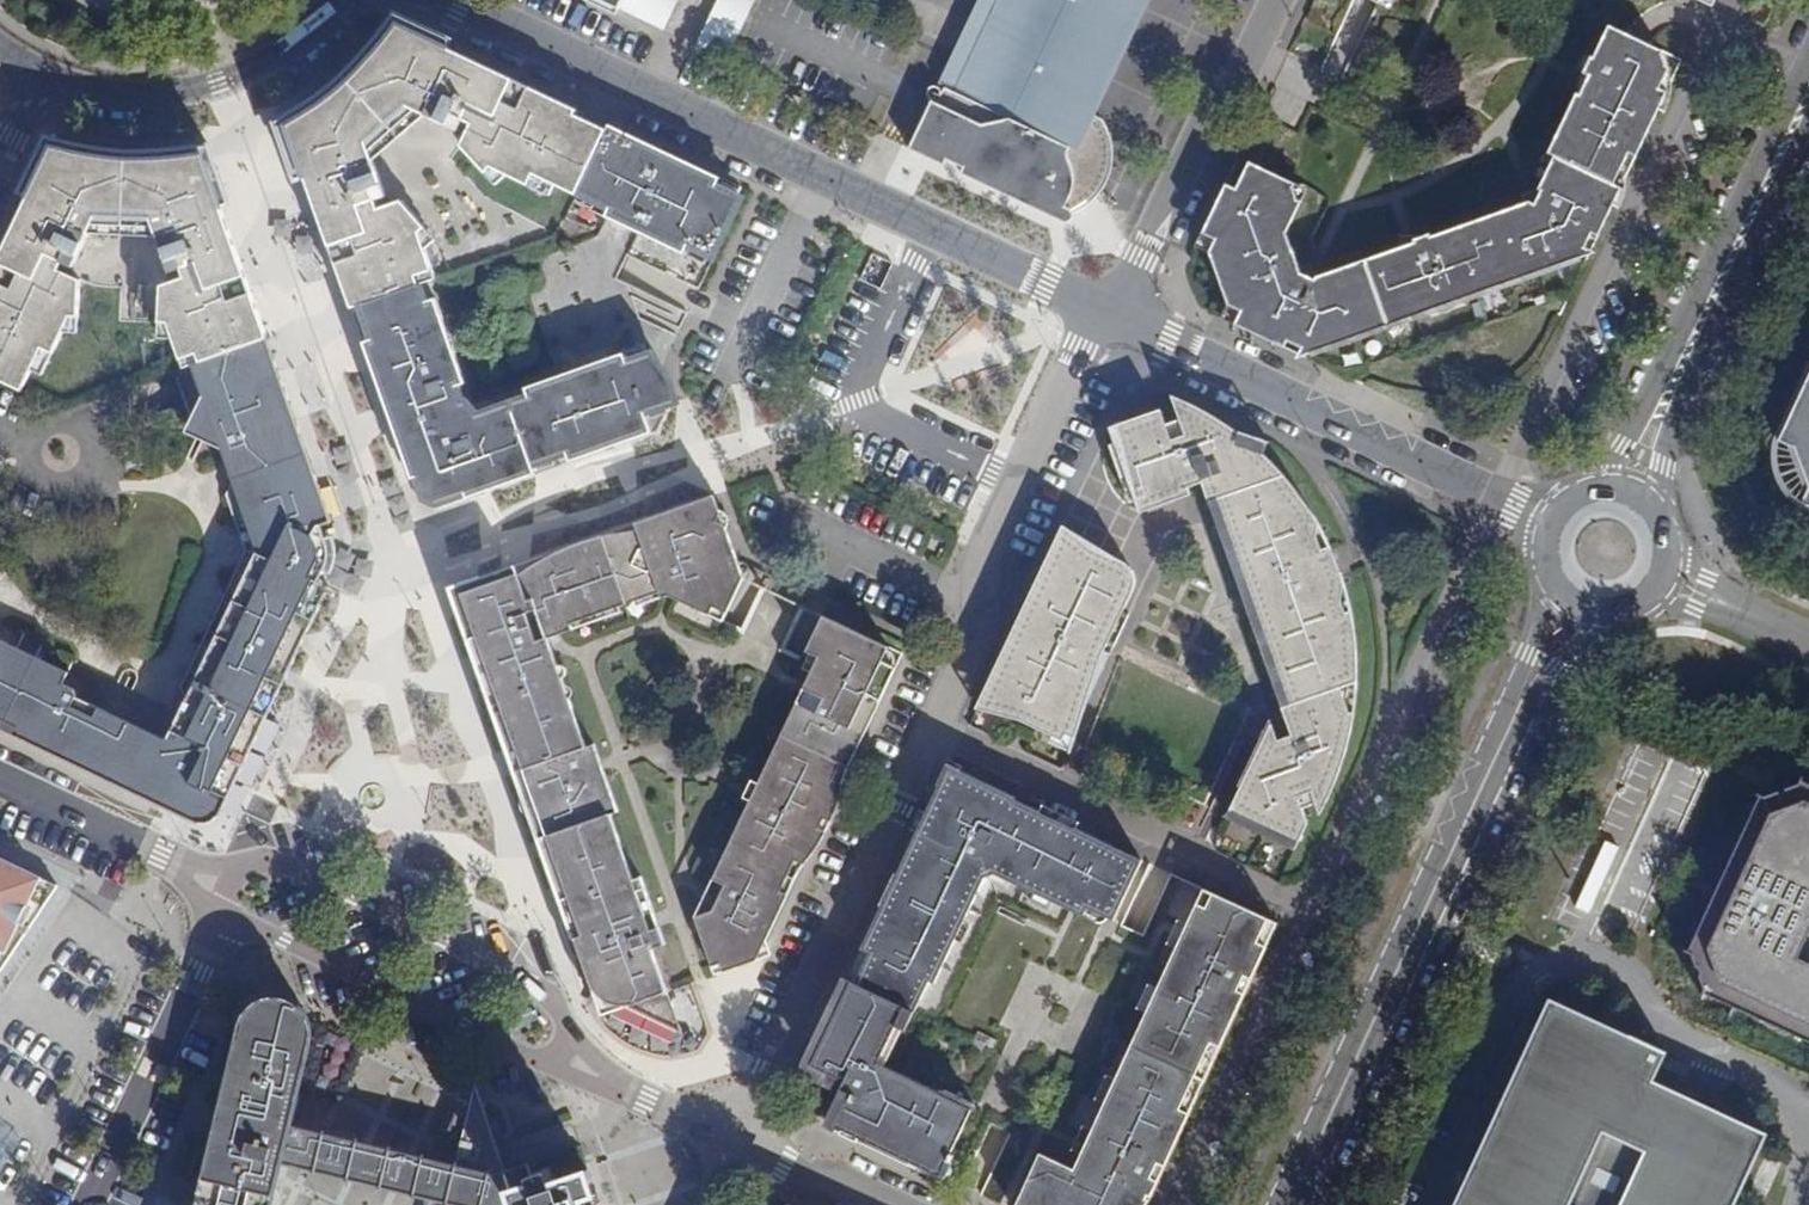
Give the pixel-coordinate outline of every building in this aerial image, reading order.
[(665,28),(679,0),(606,0),(665,28)] [(725,64),(755,0),(718,0),(694,49),(725,64)] [(980,38),(1008,50),(1002,63),(1004,65),(999,74),(969,61),(966,68),(944,93),(934,89),(928,90),(926,96),(931,105),(930,110),(910,152),(931,162),(934,155),(945,159),(941,167),(1049,218),(1060,220),(1072,216),(1083,208),(1094,198),(1099,191),(1103,183),(1108,164),(1109,153),(1108,143),(1106,134),(1100,120),(1093,118),(1054,99),(1060,86),(1066,85),(1071,84),(1077,81),(1084,78),(1090,74),(1093,71),(1095,73),(1107,47),(1105,46),(1105,38),(1105,31),(1104,25),(1102,19),(1100,13),(1097,7),(1101,0),(998,0),(980,38)] [(1093,118),(1151,0),(1139,0),(1134,5),(1129,8),(1110,0),(1101,0),(1097,7),(1100,13),(1102,19),(1104,25),(1105,31),(1105,38),(1105,46),(1107,47),(1095,73),(1093,71),(1090,74),(1084,78),(1077,81),(1071,84),(1066,85),(1060,86),(1054,99),(1093,118)] [(1129,8),(1134,5),(1139,0),(1110,0),(1129,8)] [(577,195),(606,133),(579,119),(581,114),(446,50),(430,43),(434,35),(394,16),(386,28),(378,38),(371,48),(363,56),(352,67),(339,80),(328,89),(316,97),(304,106),(292,114),(279,120),(295,180),(304,178),(351,311),(360,308),(421,286),(434,282),(419,238),(424,232),(399,203),(391,206),(376,212),(373,203),(384,199),(368,155),(415,112),(459,133),(464,122),(471,125),(465,139),(461,147),(499,189),(511,179),(558,202),(563,191),(576,197),(577,195)] [(1309,353),(1309,357),(1586,261),(1582,256),(1594,232),(1600,235),(1684,59),(1609,23),(1594,56),(1585,52),(1578,69),(1590,74),(1580,93),(1576,91),(1547,150),(1555,153),(1542,182),(1544,182),(1540,192),(1541,196),(1531,199),(1530,194),(1434,227),(1433,224),(1418,230),(1420,237),(1411,240),(1410,235),(1320,265),(1317,269),(1307,264),(1303,265),(1301,256),(1305,254),(1298,233),(1294,234),(1290,224),(1307,188),(1304,185),(1300,175),(1302,171),(1255,149),(1237,187),(1228,182),(1204,232),(1215,237),(1210,249),(1229,305),(1241,310),(1235,322),(1282,344),(1284,341),(1309,353)] [(980,38),(969,61),(999,74),(1004,65),(1002,63),(1008,50),(980,38)] [(457,136),(465,139),(471,125),(464,122),(459,133),(457,136)] [(609,127),(606,133),(577,195),(607,211),(604,217),(683,254),(686,247),(712,260),(741,199),(715,187),(718,179),(657,150),(651,164),(636,157),(642,143),(609,127)] [(154,153),(142,154),(129,153),(116,152),(102,150),(89,148),(75,145),(60,141),(48,138),(21,193),(29,197),(0,259),(0,383),(21,393),(28,381),(37,386),(59,339),(75,339),(80,284),(72,280),(57,273),(62,265),(73,269),(88,236),(93,227),(157,228),(160,238),(173,274),(184,270),(187,278),(171,284),(165,287),(162,325),(171,326),(187,369),(267,340),(220,208),(228,205),(205,147),(194,148),(180,151),(165,153),(154,153)] [(651,164),(657,150),(642,143),(636,157),(651,164)] [(388,198),(384,199),(373,203),(376,212),(391,206),(388,198)] [(160,238),(157,228),(93,227),(88,236),(160,238)] [(75,272),(73,269),(62,265),(57,273),(72,280),(75,272)] [(187,278),(184,270),(173,274),(169,275),(171,284),(187,278)] [(421,286),(360,308),(371,341),(363,344),(411,479),(416,477),(423,500),(436,507),(467,496),(467,500),(537,475),(534,468),(568,457),(571,464),(660,432),(663,429),(657,414),(671,410),(680,406),(671,380),(654,357),(628,367),(625,358),(528,392),(530,400),(479,418),(468,401),(463,402),(457,386),(465,384),(435,300),(426,303),(421,286)] [(267,340),(187,369),(177,373),(201,440),(224,450),(235,481),(229,497),(243,537),(255,538),(260,551),(252,567),(243,565),(224,605),(228,616),(219,634),(209,636),(182,693),(186,707),(170,740),(162,744),(152,739),(129,748),(130,792),(214,832),(260,735),(253,731),(269,698),(276,701),(321,606),(315,603),(323,587),(329,590),(344,558),(267,340)] [(1808,505),(1808,370),(1778,436),(1792,443),(1807,485),(1800,501),(1808,505)] [(1183,398),(1171,391),(1179,417),(1180,416),(1188,401),(1183,398)] [(1211,496),(1221,492),(1294,697),(1283,701),(1293,729),(1261,740),(1228,811),(1261,826),(1265,819),(1301,836),(1310,816),(1306,802),(1329,793),(1334,781),(1339,766),(1343,754),(1346,742),(1348,728),(1352,714),(1353,698),(1354,686),(1354,685),(1345,684),(1342,671),(1354,668),(1354,657),(1353,648),(1352,638),(1351,631),(1350,625),(1322,557),(1330,554),(1326,546),(1321,537),(1317,527),(1309,515),(1302,502),(1294,491),(1287,481),(1278,472),(1268,461),(1263,456),(1259,452),(1252,450),(1257,440),(1239,434),(1233,429),(1226,424),(1219,418),(1212,414),(1203,408),(1193,404),(1188,401),(1180,416),(1179,417),(1167,421),(1162,407),(1115,424),(1121,439),(1126,453),(1114,457),(1131,502),(1136,501),(1140,511),(1174,499),(1173,494),(1206,481),(1211,496)] [(663,429),(671,410),(657,414),(663,429)] [(1126,453),(1121,439),(1109,442),(1114,457),(1126,453)] [(1264,442),(1257,440),(1252,450),(1259,452),(1264,442)] [(534,468),(537,475),(571,464),(568,457),(534,468)] [(1221,492),(1211,496),(1283,701),(1294,697),(1221,492)] [(614,820),(622,817),(597,748),(589,750),(551,640),(571,633),(570,628),(663,595),(665,601),(675,598),(712,616),(716,607),(728,613),(745,580),(728,535),(730,531),(731,528),(730,524),(729,519),(728,518),(726,515),(724,514),(721,512),(716,497),(637,525),(639,531),(623,530),(566,550),(520,578),(517,568),(500,573),(458,605),(464,625),(474,621),(479,637),(470,641),(499,722),(507,719),(519,753),(511,757),(547,858),(556,855),(569,888),(558,891),(570,923),(579,921),(586,938),(576,941),(593,988),(627,1008),(638,1013),(646,1016),(653,1017),(659,1018),(665,1018),(669,1018),(671,1016),(675,1015),(668,994),(654,952),(667,948),(644,881),(636,883),(614,820)] [(1080,720),(1099,663),(1107,646),(1111,637),(1126,606),(1137,581),(1138,576),(1138,571),(1136,566),(1135,564),(1132,558),(1128,556),(1125,553),(1122,551),(1117,550),(1113,549),(1108,551),(1062,528),(982,696),(1063,734),(1067,726),(1077,731),(1080,720)] [(243,565),(252,567),(260,551),(255,538),(243,537),(249,553),(243,565)] [(746,581),(761,576),(752,547),(737,551),(746,581)] [(520,578),(566,550),(517,568),(520,578)] [(458,605),(500,573),(452,590),(458,605)] [(315,603),(321,606),(329,590),(323,587),(315,603)] [(228,616),(224,605),(209,636),(219,634),(228,616)] [(1111,637),(1117,641),(1132,609),(1126,606),(1111,637)] [(723,974),(757,961),(902,658),(821,618),(806,652),(820,657),(815,666),(821,668),(817,676),(810,690),(805,688),(736,832),(727,850),(712,883),(724,889),(712,914),(695,920),(712,969),(720,967),(723,974)] [(470,641),(479,637),(474,621),(464,625),(470,641)] [(71,677),(0,643),(0,730),(130,792),(129,748),(152,739),(108,718),(78,702),(78,698),(77,695),(76,694),(65,688),(71,677)] [(1114,649),(1107,646),(1099,663),(1080,720),(1114,649)] [(817,676),(821,668),(815,666),(811,674),(817,676)] [(1354,668),(1342,671),(1345,684),(1354,685),(1355,677),(1354,668)] [(253,731),(260,735),(276,701),(269,698),(253,731)] [(511,757),(519,753),(507,719),(499,722),(511,757)] [(1063,734),(1074,739),(1077,731),(1067,726),(1063,734)] [(1636,744),(1556,915),(1590,931),(1596,917),(1630,933),(1703,775),(1636,744)] [(955,766),(950,764),(941,783),(946,786),(955,766)] [(1017,796),(955,766),(946,786),(941,783),(927,811),(919,829),(862,947),(871,951),(856,982),(906,1006),(915,1010),(916,1010),(931,979),(936,982),(990,870),(1073,909),(1086,916),(1090,904),(1115,919),(1143,859),(1104,840),(1016,798),(1017,796)] [(1703,991),(1808,1040),(1808,783),(1799,779),(1798,781),(1763,794),(1760,793),(1687,951),(1692,953),(1705,987),(1703,991)] [(1423,814),(1432,818),(1440,799),(1431,796),(1423,814)] [(1265,819),(1261,826),(1298,843),(1301,836),(1265,819)] [(727,850),(736,832),(730,829),(721,847),(727,850)] [(558,891),(569,888),(556,855),(547,858),(558,891)] [(57,886),(0,859),(0,971),(57,886)] [(1016,1204),(1106,1204),(1113,1180),(1123,1184),(1130,1170),(1153,1181),(1278,925),(1205,889),(1076,1168),(1042,1152),(1016,1204)] [(579,921),(570,923),(576,941),(586,938),(579,921)] [(862,947),(848,978),(856,982),(871,951),(862,947)] [(856,982),(848,978),(814,1050),(818,1052),(812,1063),(838,1075),(834,1084),(843,1088),(840,1095),(828,1120),(942,1174),(949,1158),(953,1159),(956,1154),(952,1152),(976,1103),(946,1088),(944,1093),(920,1081),(899,1071),(886,1065),(879,1062),(906,1006),(856,982)] [(627,1008),(593,988),(603,1017),(627,1008)] [(245,1020),(198,1204),(276,1204),(309,1062),(314,1041),(314,1035),(314,1029),(312,1024),(309,1018),(307,1012),(301,1007),(297,1004),(291,1001),(284,998),(273,998),(269,999),(264,1001),(260,1003),(255,1006),(251,1010),(247,1014),(245,1020)] [(915,1010),(906,1006),(879,1062),(886,1065),(904,1027),(906,1029),(915,1010)] [(638,1013),(682,1034),(675,1015),(671,1016),(669,1018),(665,1018),(659,1018),(653,1017),(646,1016),(638,1013)] [(1767,1136),(1707,1108),(1708,1106),(1616,1064),(1615,1066),(1535,1029),(1481,1146),(1479,1146),(1453,1204),(1735,1204),(1767,1136)] [(1003,1043),(985,1034),(982,1041),(991,1046),(1000,1050),(1003,1043)] [(991,1046),(982,1041),(977,1051),(987,1056),(991,1046)] [(537,1166),(510,1176),(486,1112),(456,1106),(451,1122),(445,1136),(441,1138),(431,1151),(426,1161),(425,1169),(424,1201),(425,1204),(597,1204),(585,1173),(559,1182),(555,1172),(541,1177),(537,1166)] [(10,1131),(0,1144),(0,1167),(20,1139),(10,1131)] [(1130,1170),(1123,1184),(1113,1180),(1106,1204),(1140,1204),(1144,1198),(1153,1181),(1130,1170)]
